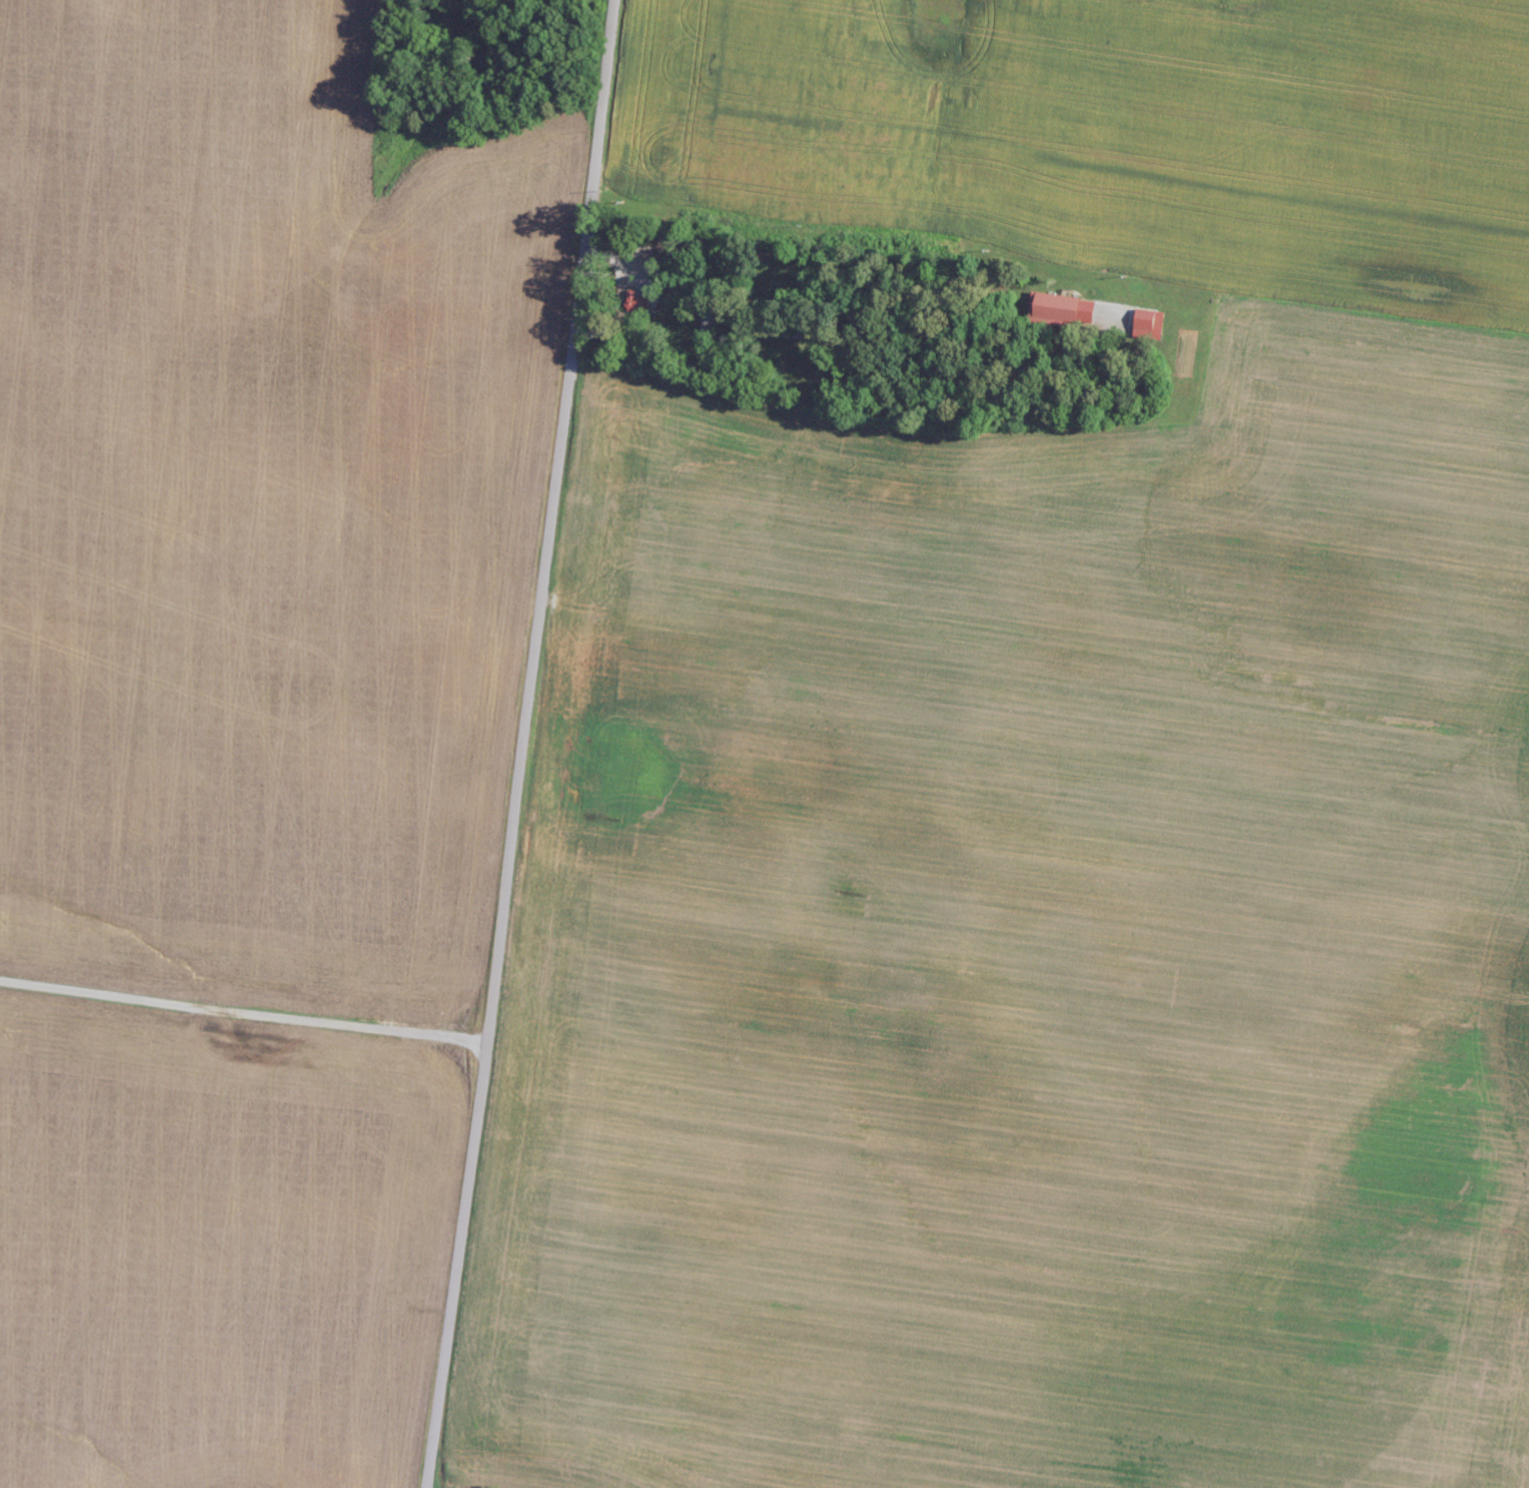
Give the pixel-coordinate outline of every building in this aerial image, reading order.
[(637,298),(637,292),(628,292),(629,313),(651,312),(650,298),(637,298)] [(1032,321),(1071,326),(1071,322),(1097,326),(1100,303),(1036,293),(1032,321)]
